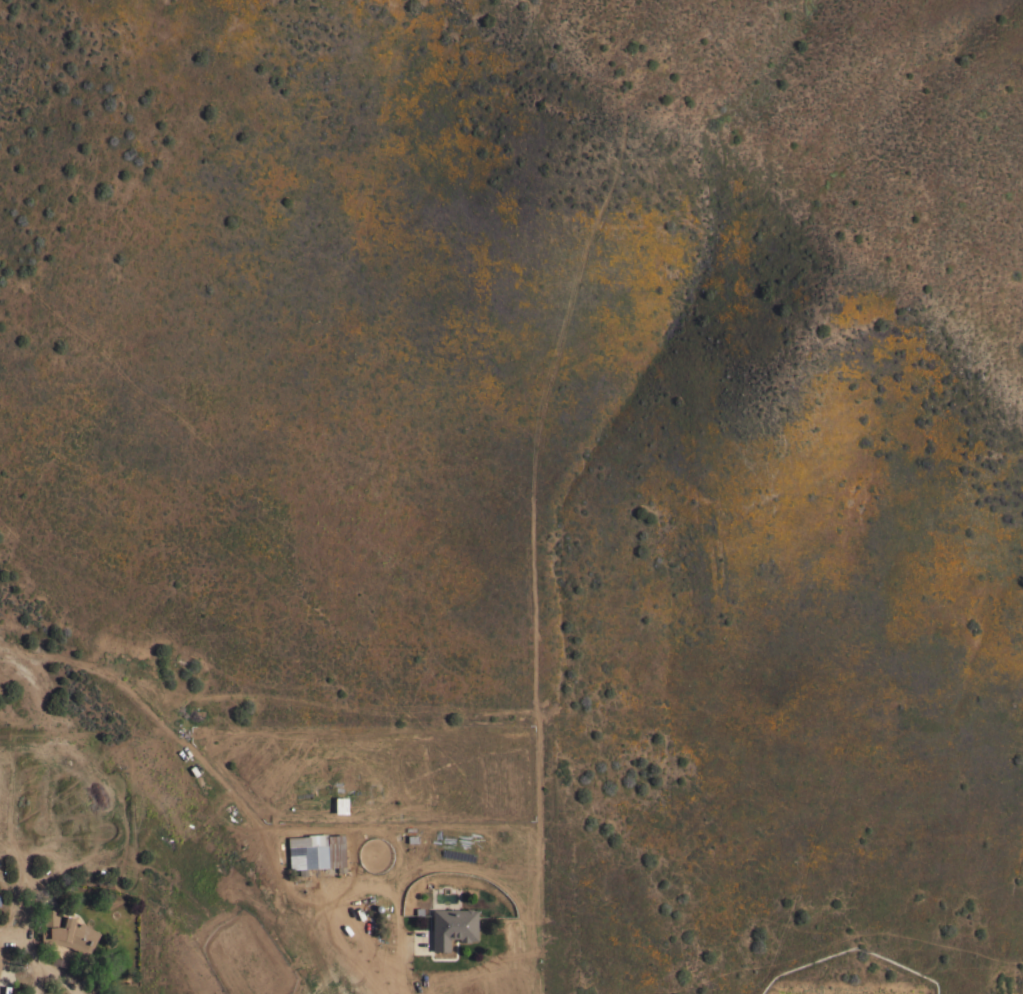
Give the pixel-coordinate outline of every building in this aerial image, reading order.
[(344,797),(332,797),(333,813),(345,813),(344,797)] [(327,844),(328,867),(333,866),(333,872),(326,872),(325,867),(306,868),(306,874),(298,875),(298,868),(303,868),(302,845),(327,844)] [(432,909),(465,909),(466,907),(471,907),(472,909),(476,909),(476,939),(469,939),(469,941),(458,941),(458,938),(449,938),(449,951),(432,951),(432,909)] [(99,932),(86,956),(69,946),(56,943),(41,943),(41,939),(41,930),(43,930),(43,909),(58,908),(58,926),(60,926),(62,914),(76,918),(75,924),(76,924),(77,925),(80,921),(99,932)]
